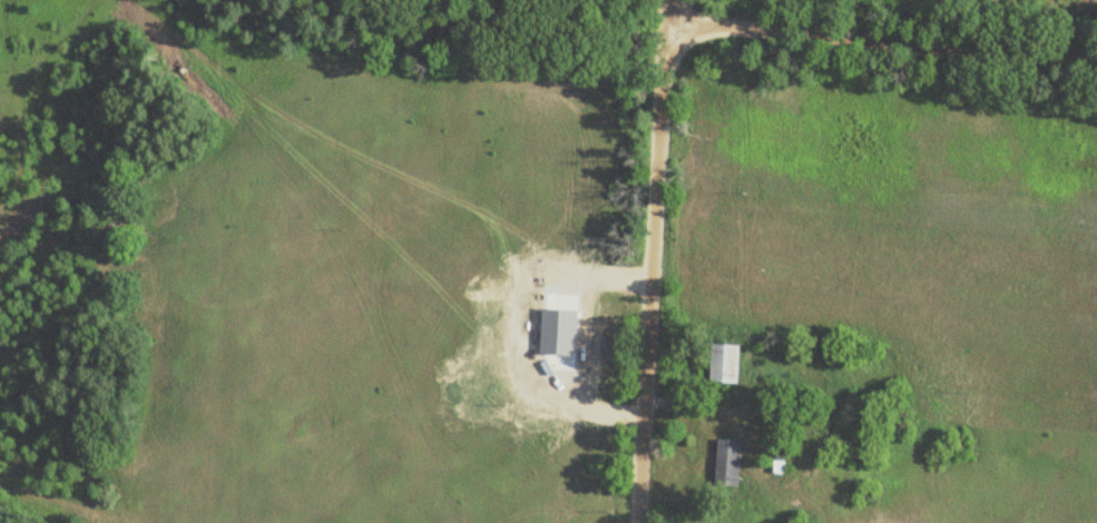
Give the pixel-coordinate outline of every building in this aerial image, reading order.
[(738,344),(710,343),(709,383),(737,384),(738,344)] [(739,441),(716,439),(712,486),(735,488),(739,441)]
